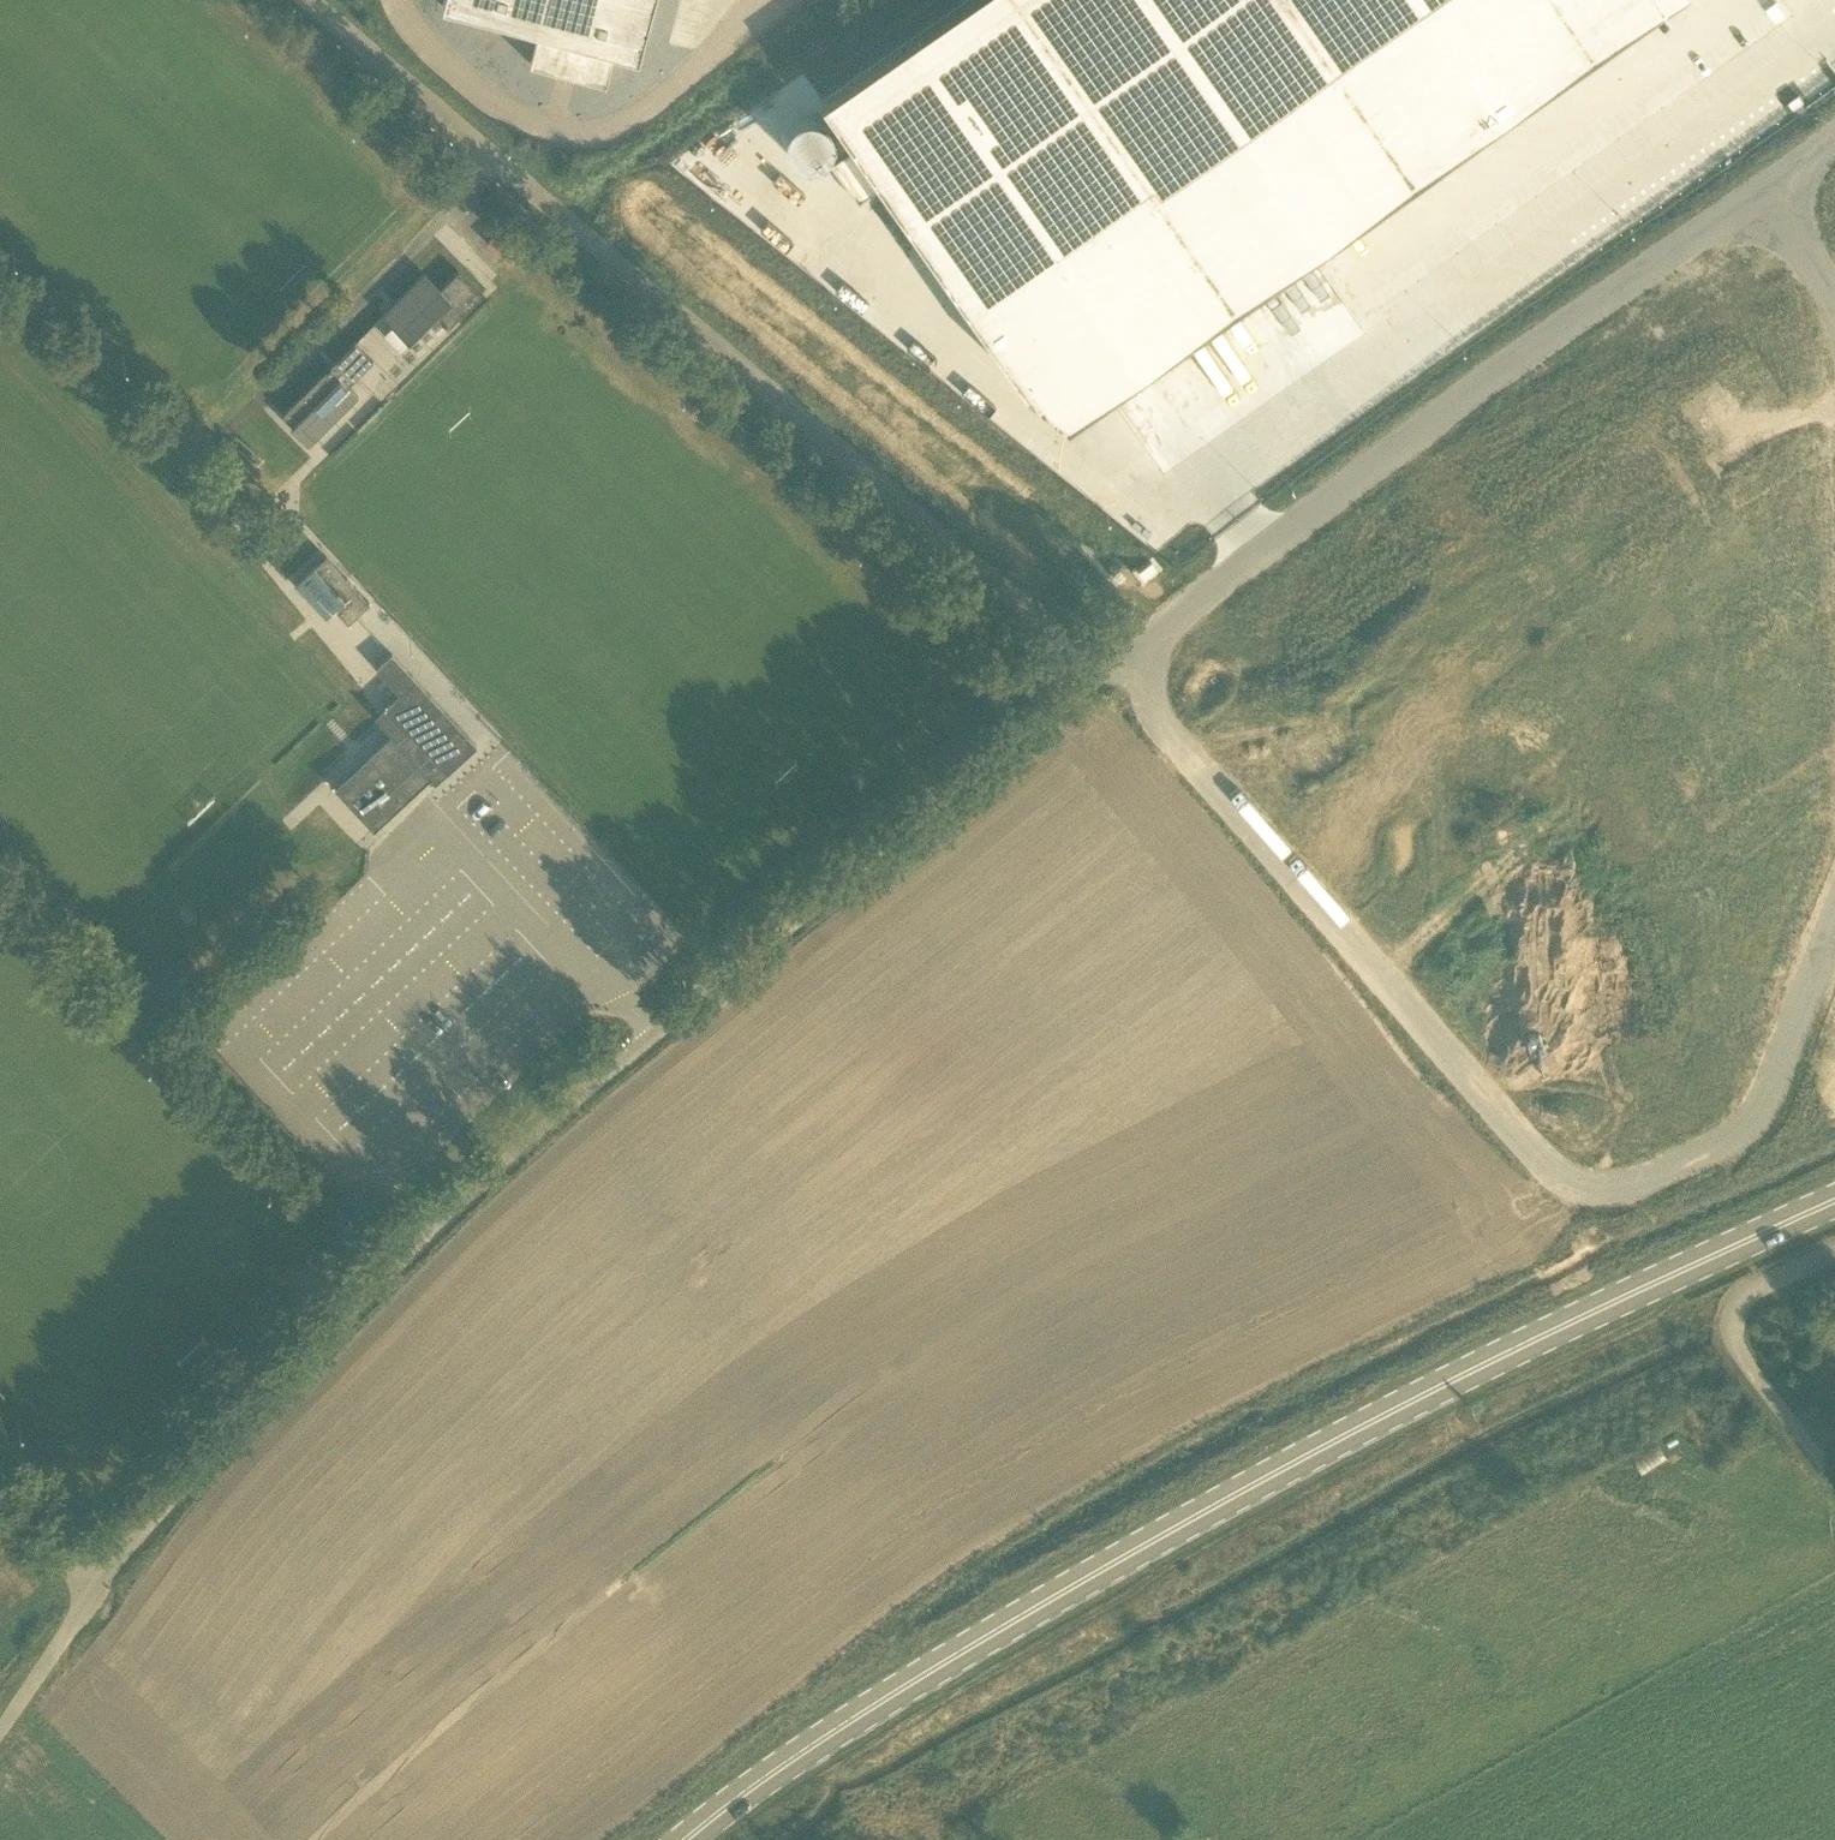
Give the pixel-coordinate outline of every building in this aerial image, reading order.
[(443,7),(539,33),(531,65),(606,85),(615,53),(638,59),(655,0),(444,0),(443,7)] [(821,94),(1025,385),(1067,418),(1663,0),(955,0),(821,94)] [(425,273),(408,290),(383,315),(410,343),(437,316),(449,328),(483,295),(459,270),(441,289),(425,273)] [(294,425),(292,427),(310,445),(359,396),(349,386),(374,361),(356,342),(284,414),(294,425)] [(371,603),(348,579),(326,556),(326,557),(296,584),(297,585),(327,617),(336,609),(349,623),(371,603)] [(374,762),(340,793),(374,830),(409,798),(431,779),(436,784),(477,746),(392,653),(376,668),(400,694),(386,707),(408,730),(397,740),(392,735),(369,757),(374,762)]
